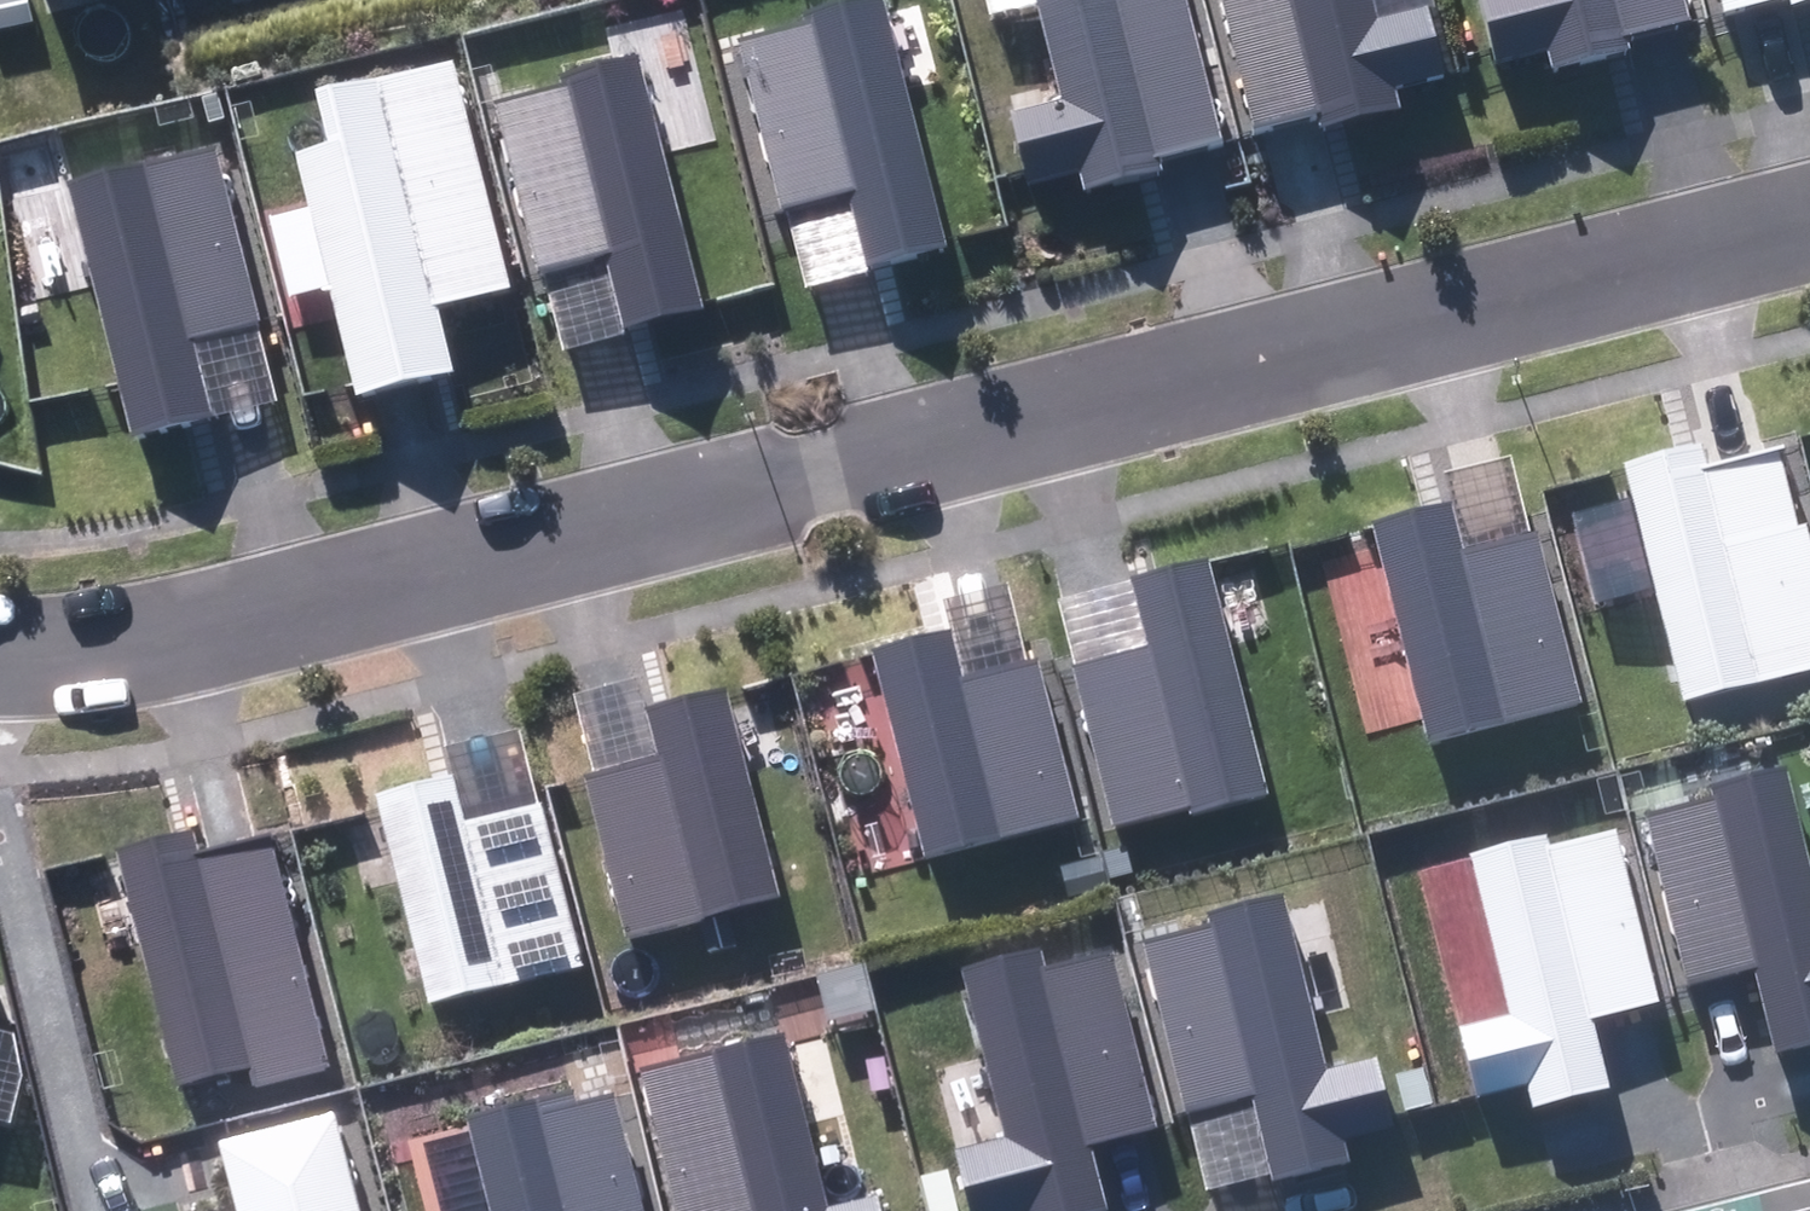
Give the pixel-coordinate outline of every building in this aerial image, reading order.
[(866,261),(944,241),(883,0),(853,0),(804,12),(806,21),(738,38),(781,209),(786,208),(848,192),(866,261)] [(1085,189),(1163,168),(1159,152),(1190,144),(1221,136),(1186,0),(1037,0),(1061,99),(1012,111),(1025,170),(1028,183),(1079,171),(1085,189)] [(1252,118),(1289,110),(1319,102),(1324,124),(1396,106),(1392,86),(1447,73),(1430,2),(1378,15),(1374,0),(1224,0),(1252,118)] [(1553,63),(1627,46),(1624,31),(1656,24),(1687,17),(1683,0),(1479,0),(1493,61),(1550,49),(1553,63)] [(1723,11),(1761,1),(1766,0),(1720,0),(1723,11)] [(607,247),(625,324),(701,305),(637,54),(561,74),(563,84),(497,100),(538,264),(542,262),(607,247)] [(352,383),(355,394),(405,382),(453,371),(436,305),(511,287),(452,59),(315,89),(328,140),(294,152),(352,383)] [(117,383),(130,433),(209,413),(190,336),(258,319),(215,144),(67,181),(117,383)] [(866,261),(848,192),(786,208),(806,286),(839,277),(868,270),(866,261)] [(625,324),(607,247),(542,262),(563,349),(597,341),(628,333),(625,324)] [(258,319),(190,336),(209,413),(210,417),(245,408),(278,400),(258,319)] [(1778,449),(1744,457),(1708,466),(1701,440),(1621,460),(1682,701),(1809,669),(1809,538),(1806,523),(1797,526),(1778,449)] [(1452,501),(1463,547),(1531,531),(1513,455),(1480,463),(1445,472),(1452,501)] [(1372,522),(1431,741),(1580,701),(1534,529),(1531,531),(1463,547),(1452,501),(1372,522)] [(1074,665),(1113,824),(1186,805),(1188,815),(1266,796),(1207,560),(1133,578),(1150,646),(1074,665)] [(1074,665),(1150,646),(1133,578),(1100,586),(1057,597),(1074,665)] [(951,629),(962,674),(1026,659),(1008,583),(981,590),(944,598),(951,629)] [(926,854),(1077,815),(1036,655),(1026,659),(962,674),(951,629),(873,649),(926,854)] [(593,770),(657,753),(645,708),(636,675),(613,681),(572,692),(593,770)] [(583,773),(624,933),(778,894),(725,687),(645,708),(657,753),(593,770),(583,773)] [(453,773),(465,820),(540,801),(520,726),(483,735),(446,745),(453,773)] [(1777,1050),(1809,1042),(1809,863),(1786,766),(1711,784),(1714,796),(1647,813),(1689,982),(1720,974),(1756,965),(1777,1050)] [(375,793),(427,1002),(518,980),(570,967),(583,964),(540,801),(465,820),(453,773),(375,793)] [(1532,1105),(1609,1087),(1593,1020),(1627,1011),(1660,1003),(1617,828),(1551,844),(1548,833),(1471,851),(1511,1013),(1461,1025),(1479,1096),(1527,1084),(1532,1105)] [(254,1085),(330,1066),(271,833),(240,840),(197,851),(192,830),(119,848),(178,1083),(249,1065),(254,1085)] [(1272,1172),(1273,1177),(1348,1160),(1341,1132),(1388,1121),(1374,1060),(1326,1071),(1284,891),(1206,909),(1210,925),(1145,940),(1186,1113),(1188,1112),(1254,1097),(1272,1172)] [(1108,1208),(1090,1145),(1119,1137),(1157,1127),(1110,952),(1045,967),(1040,947),(962,966),(1005,1137),(955,1149),(971,1210),(1097,1210),(1108,1208)] [(877,1195),(827,1208),(784,1032),(640,1067),(675,1210),(881,1210),(877,1195)] [(490,1210),(643,1210),(612,1094),(576,1103),(572,1090),(465,1117),(490,1210)] [(1243,1179),(1272,1172),(1254,1097),(1188,1112),(1206,1187),(1243,1179)] [(333,1110),(218,1139),(237,1210),(359,1210),(333,1110)]
